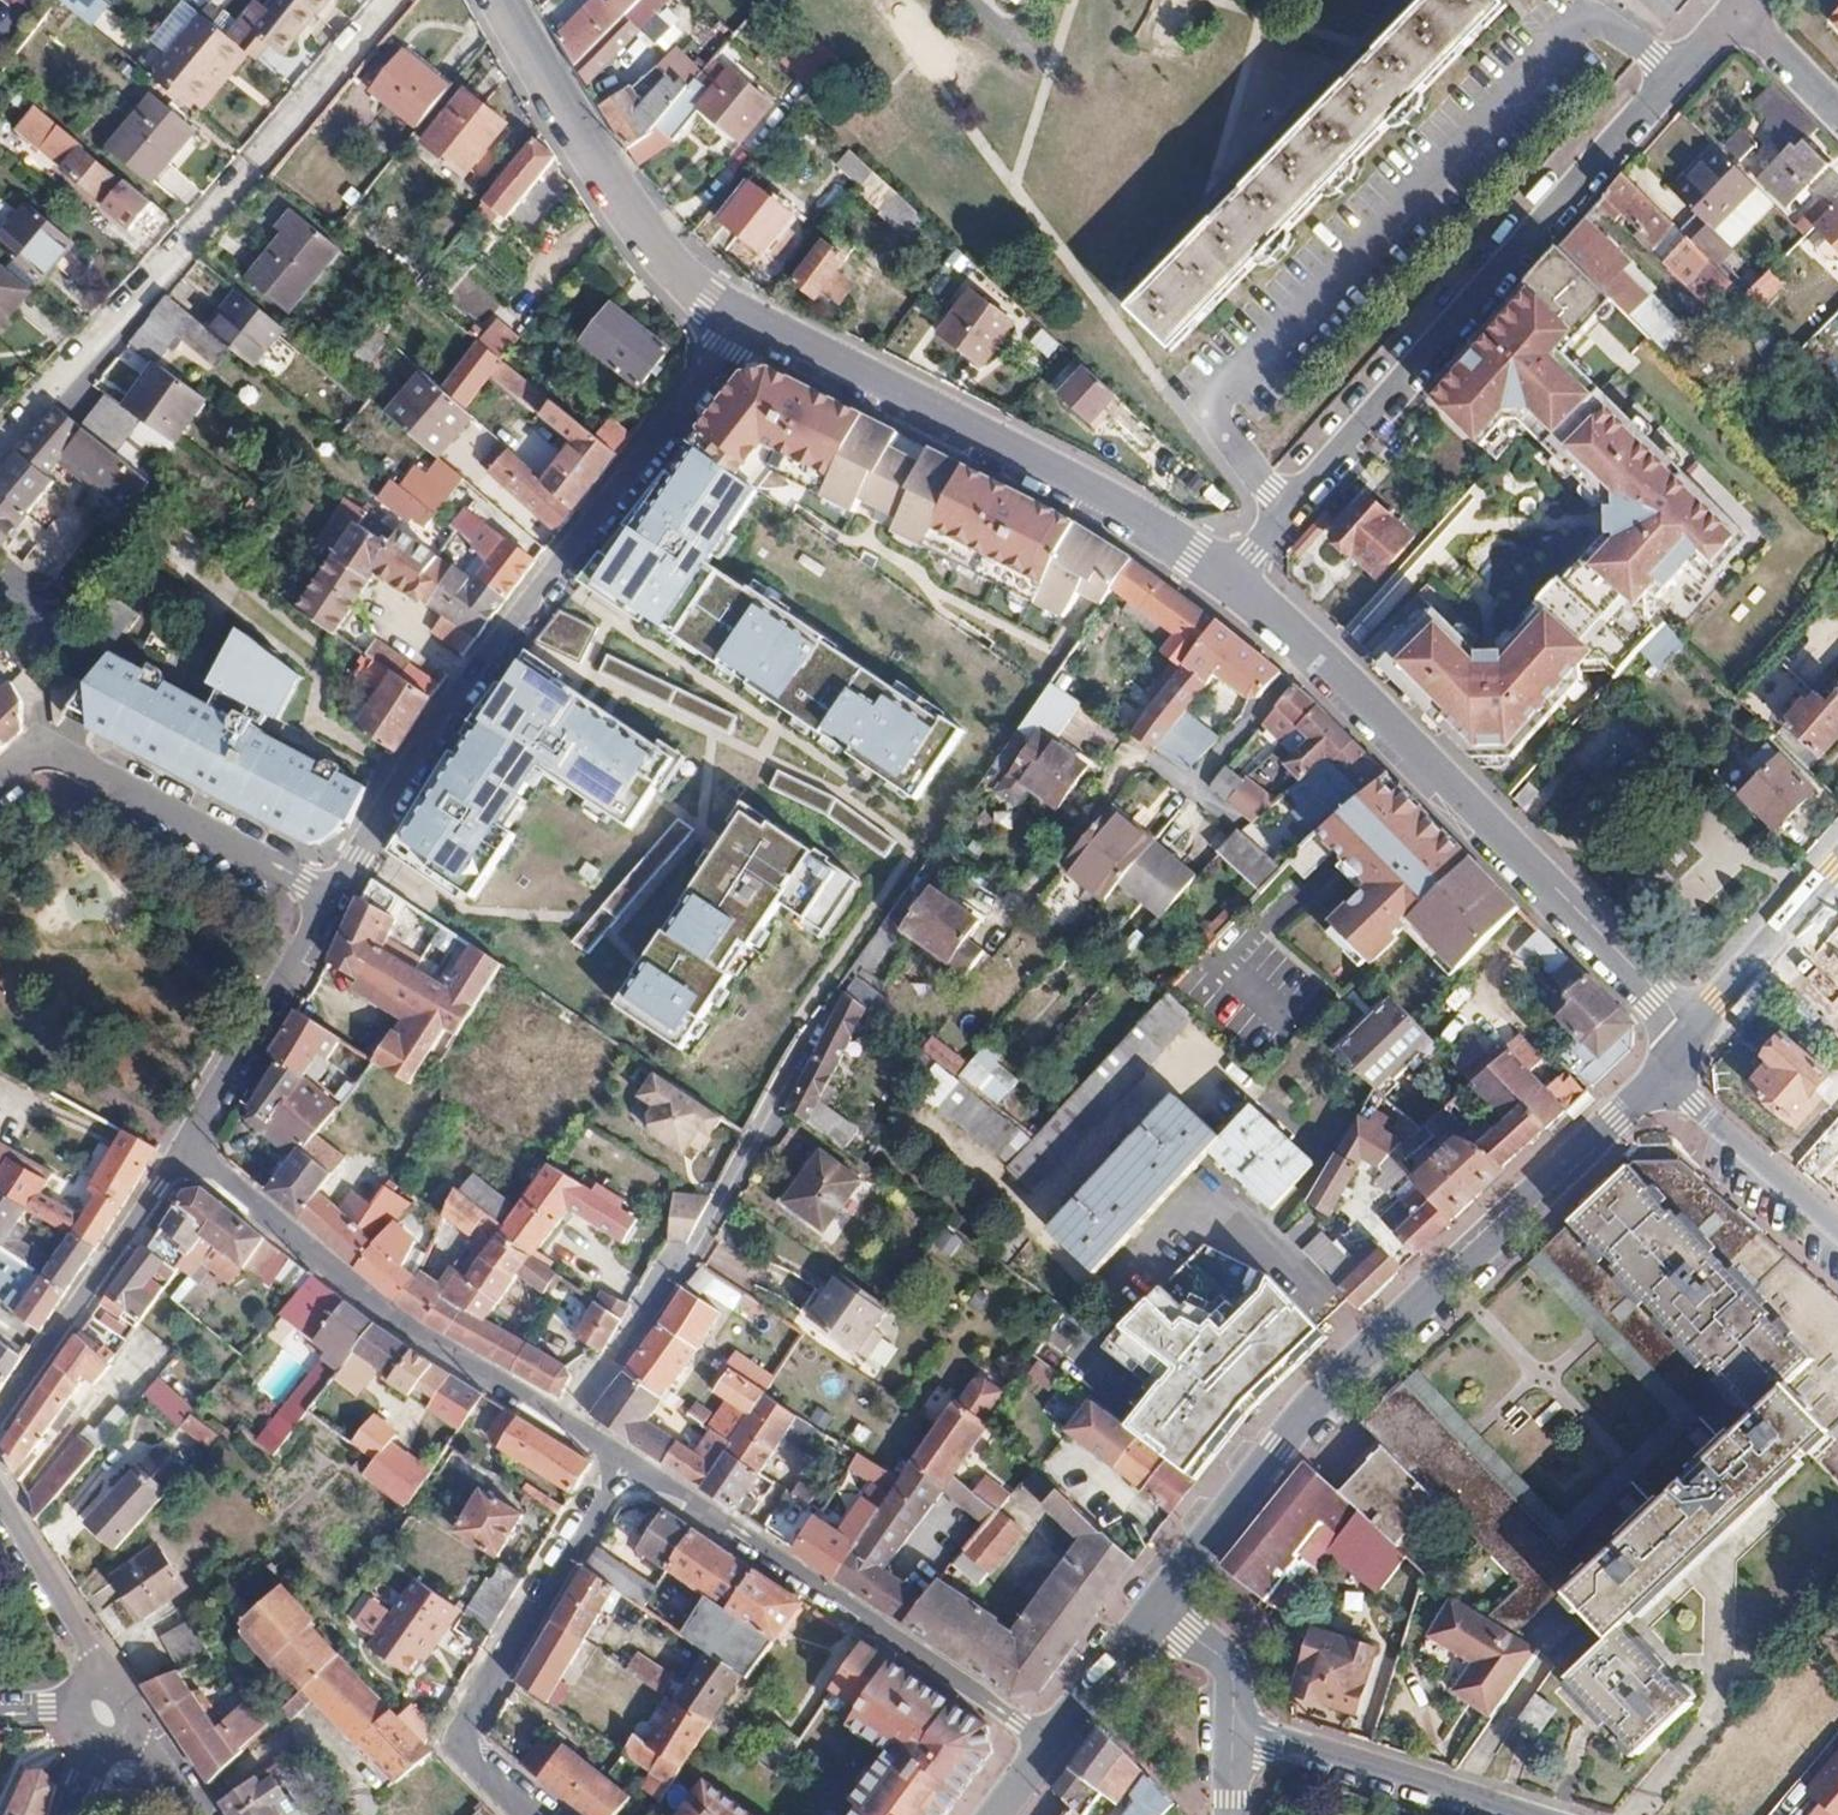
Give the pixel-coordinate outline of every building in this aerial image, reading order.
[(57,1),(94,28),(111,5),(105,0),(58,0),(57,1)] [(252,30),(284,56),(316,16),(317,17),(332,0),(277,0),(252,30)] [(557,36),(567,51),(576,66),(642,0),(612,0),(609,3),(606,0),(593,0),(557,36)] [(576,66),(583,78),(588,85),(673,0),(642,0),(576,66)] [(1130,310),(1173,352),(1508,7),(1502,0),(1430,0),(1130,310)] [(1191,1),(1188,0),(1164,0),(1152,30),(1175,39),(1191,1)] [(245,51),(204,17),(157,73),(158,74),(192,102),(223,64),(230,69),(245,51)] [(675,142),(688,125),(701,110),(708,116),(742,143),(773,105),(730,70),(711,93),(703,86),(730,56),(722,49),(689,87),(647,135),(643,138),(644,141),(629,151),(639,168),(675,142)] [(418,128),(450,89),(403,52),(373,91),(418,128)] [(192,102),(197,106),(199,107),(230,69),(223,64),(192,102)] [(633,86),(601,107),(607,116),(629,151),(644,141),(643,138),(647,135),(689,87),(682,80),(678,85),(659,68),(635,90),(633,86)] [(153,80),(192,112),(197,106),(192,102),(158,74),(153,80)] [(1807,143),(1819,129),(1773,84),(1754,105),(1771,122),(1766,126),(1790,150),(1761,179),(1788,207),(1830,165),(1807,143)] [(506,125),(466,93),(425,144),(465,176),(506,125)] [(195,132),(154,98),(110,149),(151,184),(195,132)] [(701,110),(688,125),(696,131),(708,116),(701,110)] [(79,146),(38,112),(20,132),(102,201),(118,183),(78,148),(79,146)] [(1760,145),(1744,129),(1726,147),(1742,163),(1760,145)] [(875,173),(836,137),(828,146),(843,160),(838,166),(861,188),(875,173)] [(555,158),(534,141),(496,189),(517,206),(555,158)] [(1757,188),(1716,148),(1674,190),(1706,223),(1688,240),(1717,269),(1736,251),(1716,230),(1757,188)] [(861,188),(859,191),(881,212),(898,194),(875,173),(861,188)] [(1676,227),(1625,174),(1603,199),(1620,216),(1624,212),(1657,246),(1676,227)] [(131,233),(156,206),(128,180),(103,208),(131,233)] [(766,254),(787,229),(797,216),(754,181),(721,223),(764,258),(766,254)] [(898,194),(881,212),(879,214),(907,239),(926,219),(898,194)] [(1797,228),(1805,237),(1834,208),(1827,200),(1797,228)] [(62,259),(74,244),(30,206),(0,240),(0,247),(35,276),(54,252),(62,259)] [(1818,228),(1829,239),(1817,250),(1831,263),(1837,264),(1837,208),(1818,228)] [(339,250),(292,213),(277,230),(285,236),(249,281),(288,313),(339,250)] [(1630,265),(1585,220),(1572,235),(1561,248),(1613,301),(1630,318),(1649,299),(1623,272),(1630,265)] [(825,242),(847,260),(859,245),(836,228),(825,242)] [(793,234),(787,229),(766,254),(773,260),(793,234)] [(1717,269),(1688,240),(1665,263),(1711,310),(1732,287),(1717,269)] [(847,260),(825,242),(794,282),(816,301),(824,291),(840,303),(853,286),(837,273),(847,260)] [(1705,551),(1719,563),(1755,520),(1566,355),(1613,301),(1561,248),(1430,396),(1496,461),(1520,436),(1544,442),(1617,514),(1617,539),(1571,586),(1567,582),(1542,608),(1546,611),(1504,654),(1481,654),(1420,594),(1362,653),(1469,763),(1511,764),(1597,666),(1597,652),(1601,647),(1623,645),(1636,657),(1641,652),(1664,626),(1673,617),(1662,607),(1661,585),(1665,580),(1673,587),(1705,551)] [(958,249),(949,260),(967,277),(977,266),(958,249)] [(42,282),(62,259),(54,252),(35,276),(42,282)] [(941,305),(959,274),(943,265),(925,295),(941,305)] [(0,267),(0,328),(30,292),(0,267)] [(1773,268),(1744,297),(1758,313),(1788,284),(1773,268)] [(1016,322),(971,290),(939,334),(984,366),(1016,322)] [(211,332),(233,350),(253,367),(284,330),(238,292),(226,306),(230,309),(211,332)] [(170,298),(130,345),(156,363),(157,365),(165,355),(169,357),(183,340),(216,369),(233,350),(211,332),(170,298)] [(1649,299),(1630,318),(1670,357),(1687,337),(1649,299)] [(670,349),(613,305),(583,343),(640,388),(670,349)] [(502,356),(518,338),(498,320),(482,339),(502,356)] [(1042,330),(1031,344),(1049,359),(1060,345),(1042,330)] [(366,345),(357,356),(369,365),(388,341),(377,331),(366,345)] [(357,356),(366,345),(354,335),(337,357),(349,366),(357,356)] [(500,362),(479,344),(443,390),(464,410),(490,376),(500,362)] [(540,393),(500,362),(490,376),(542,418),(553,404),(540,393)] [(156,363),(135,392),(140,396),(162,368),(157,365),(156,363)] [(123,408),(142,422),(175,445),(206,400),(162,368),(140,396),(135,392),(123,408)] [(1055,629),(1112,560),(783,368),(747,371),(585,590),(912,815),(969,750),(707,578),(783,489),(1055,629)] [(1118,397),(1087,369),(1061,396),(1092,425),(1118,397)] [(464,410),(443,390),(425,374),(388,416),(435,456),(450,439),(453,442),(473,419),(464,410)] [(82,428),(86,431),(116,455),(130,439),(142,422),(123,408),(107,396),(82,428)] [(597,439),(553,404),(542,418),(575,444),(544,483),(574,511),(617,455),(597,439)] [(27,514),(54,483),(46,476),(62,459),(86,431),(82,428),(57,408),(0,476),(0,491),(27,514)] [(613,421),(597,439),(617,455),(632,436),(613,421)] [(142,422),(130,439),(161,462),(175,445),(142,422)] [(86,431),(62,459),(92,484),(116,455),(86,431)] [(490,473),(510,451),(502,445),(482,466),(490,473)] [(574,511),(544,483),(510,451),(490,473),(557,532),(574,511)] [(116,455),(92,484),(128,513),(151,484),(116,455)] [(414,469),(400,487),(419,503),(436,516),(463,481),(441,461),(426,478),(414,469)] [(1208,483),(1194,471),(1187,479),(1200,491),(1208,483)] [(400,487),(393,481),(379,498),(405,520),(419,503),(400,487)] [(27,514),(0,491),(0,545),(27,514)] [(1333,537),(1379,578),(1416,536),(1370,495),(1333,537)] [(265,509),(253,500),(245,511),(258,520),(265,509)] [(488,564),(478,578),(490,587),(506,600),(535,562),(469,512),(453,530),(468,542),(488,564)] [(357,527),(336,560),(370,582),(377,572),(390,550),(357,527)] [(438,558),(401,534),(390,550),(377,572),(430,608),(455,569),(438,558)] [(1301,557),(1313,544),(1304,537),(1293,550),(1301,557)] [(1218,622),(1136,559),(1117,586),(1115,591),(1130,602),(1175,636),(1170,643),(1163,653),(1183,669),(1149,715),(1133,737),(1154,751),(1156,748),(1176,720),(1204,682),(1186,665),(1218,622)] [(336,560),(311,597),(303,609),(301,612),(335,635),(370,582),(336,560)] [(269,581),(303,609),(311,597),(279,569),(269,581)] [(475,639),(506,600),(490,587),(478,578),(474,582),(455,569),(430,608),(444,618),(475,639)] [(140,617),(115,597),(84,639),(109,657),(123,637),(140,617)] [(1130,602),(1124,609),(1170,643),(1175,636),(1130,602)] [(582,656),(597,628),(560,608),(545,636),(582,656)] [(475,639),(444,618),(435,632),(465,652),(475,639)] [(1283,673),(1218,622),(1186,665),(1204,682),(1209,686),(1215,675),(1249,700),(1265,694),(1283,673)] [(1664,626),(1641,652),(1660,671),(1685,645),(1664,626)] [(243,628),(220,672),(282,716),(303,671),(243,628)] [(232,705),(222,699),(219,706),(188,690),(183,700),(173,695),(170,702),(164,699),(164,670),(168,660),(123,637),(109,657),(83,693),(78,700),(99,714),(91,728),(114,740),(120,729),(135,736),(130,748),(282,823),(298,818),(314,825),(307,837),(315,840),(321,838),(330,832),(339,823),(345,814),(347,798),(346,786),(339,771),(323,772),(317,769),(312,766),(310,764),(314,756),(290,744),(281,739),(260,724),(232,705)] [(366,657),(374,663),(386,669),(394,673),(401,677),(408,666),(410,663),(376,642),(366,657)] [(631,825),(680,756),(530,651),(391,848),(472,904),(519,837),(498,822),(540,762),(631,825)] [(1068,658),(1053,681),(1063,688),(1079,666),(1068,658)] [(396,752),(431,698),(407,681),(401,677),(394,673),(386,669),(374,663),(363,680),(382,693),(358,729),(396,752)] [(408,666),(401,677),(407,681),(431,698),(438,686),(408,666)] [(282,716),(220,672),(214,683),(227,689),(267,709),(282,716)] [(1036,704),(1072,728),(1087,706),(1051,683),(1036,704)] [(6,745),(22,731),(12,684),(0,692),(0,740),(6,745)] [(1298,685),(1278,708),(1298,728),(1319,708),(1298,685)] [(183,700),(188,690),(178,686),(173,695),(183,700)] [(54,728),(56,730),(62,721),(66,716),(78,700),(83,693),(52,688),(54,728)] [(267,709),(227,689),(222,699),(232,705),(260,724),(267,709)] [(1813,772),(1837,745),(1837,698),(1829,707),(1818,696),(1809,705),(1806,701),(1784,724),(1776,716),(1766,726),(1813,772)] [(78,700),(66,716),(91,728),(99,714),(78,700)] [(1036,704),(981,784),(991,790),(1040,721),(1065,738),(1072,728),(1036,704)] [(1278,708),(1274,711),(1276,726),(1289,738),(1298,728),(1278,708)] [(1293,759),(1308,776),(1317,769),(1330,759),(1333,764),(1354,742),(1319,708),(1298,728),(1289,738),(1285,742),(1298,754),(1293,759)] [(1607,789),(1647,749),(1613,717),(1574,757),(1607,789)] [(1190,773),(1212,748),(1176,720),(1156,748),(1190,773)] [(120,729),(114,740),(130,748),(135,736),(120,729)] [(1011,775),(1059,810),(1089,767),(1041,734),(1011,775)] [(1294,787),(1290,790),(1307,811),(1303,814),(1319,832),(1342,812),(1350,806),(1368,794),(1387,776),(1354,742),(1333,764),(1330,759),(1317,769),(1308,776),(1299,783),(1294,787)] [(1749,765),(1755,771),(1762,778),(1780,759),(1768,746),(1749,765)] [(312,766),(317,769),(323,761),(314,756),(310,764),(312,766)] [(1762,778),(1755,771),(1749,778),(1755,784),(1743,797),(1778,831),(1815,792),(1780,759),(1762,778)] [(1228,803),(1246,781),(1228,767),(1210,788),(1228,803)] [(1265,796),(1274,803),(1290,790),(1294,787),(1299,783),(1290,775),(1265,796)] [(1304,848),(1288,863),(1304,879),(1335,850),(1370,888),(1338,917),(1372,955),(1468,857),(1387,776),(1368,794),(1350,806),(1338,817),(1304,848)] [(1265,796),(1246,781),(1228,803),(1251,821),(1274,803),(1265,796)] [(859,886),(744,809),(609,1010),(682,1059),(781,912),(823,940),(859,886)] [(1122,883),(1154,843),(1113,809),(1065,866),(1107,900),(1122,883)] [(298,818),(282,823),(304,835),(307,837),(314,825),(298,818)] [(1237,832),(1219,852),(1251,882),(1200,939),(1209,947),(1281,870),(1239,830),(1237,832)] [(1154,843),(1122,883),(1162,917),(1196,878),(1154,843)] [(373,882),(398,899),(440,926),(475,949),(488,957),(493,949),(425,904),(436,886),(389,856),(373,882)] [(1468,857),(1372,955),(1376,959),(1403,935),(1401,932),(1410,925),(1419,917),(1436,935),(1426,944),(1455,975),(1521,910),(1468,857)] [(924,868),(847,973),(865,985),(902,930),(931,888),(938,876),(924,868)] [(359,898),(330,962),(359,979),(372,950),(380,953),(381,950),(397,919),(389,914),(398,899),(373,882),(362,900),(359,898)] [(902,930),(976,981),(994,957),(969,940),(981,923),(931,888),(902,930)] [(1436,935),(1419,917),(1410,925),(1426,944),(1436,935)] [(1811,960),(1837,982),(1837,927),(1811,960)] [(1635,1023),(1539,928),(1513,953),(1529,970),(1535,964),(1567,996),(1560,1002),(1567,1009),(1559,1017),(1577,1035),(1559,1052),(1592,1087),(1632,1049),(1635,1023)] [(446,1030),(458,1037),(502,967),(488,957),(475,949),(449,990),(415,970),(381,950),(380,953),(366,983),(395,999),(422,1016),(408,1040),(396,1032),(375,1064),(411,1086),(430,1055),(446,1030)] [(372,950),(359,979),(366,983),(380,953),(372,950)] [(886,999),(865,985),(847,973),(838,987),(847,993),(868,1010),(875,1015),(886,999)] [(847,993),(787,1110),(808,1125),(810,1123),(847,1149),(859,1131),(828,1108),(821,1103),(831,1083),(868,1010),(847,993)] [(1194,1018),(1168,994),(1008,1168),(1033,1192),(1194,1018)] [(1448,1003),(1441,996),(1422,1014),(1429,1021),(1448,1003)] [(1337,1055),(1390,1005),(1383,1000),(1331,1049),(1337,1055)] [(1424,1059),(1438,1047),(1395,1000),(1390,1005),(1337,1055),(1359,1074),(1360,1074),(1375,1089),(1383,1096),(1397,1083),(1393,1079),(1420,1055),(1424,1059)] [(1567,1009),(1560,1002),(1552,1010),(1559,1017),(1567,1009)] [(270,1054),(280,1061),(304,1077),(305,1074),(317,1083),(331,1064),(327,1060),(342,1040),(297,1009),(270,1054)] [(961,1036),(943,1023),(922,1051),(937,1063),(947,1071),(958,1080),(968,1069),(970,1065),(967,1062),(973,1055),(956,1043),(961,1036)] [(1509,1052),(1496,1063),(1492,1067),(1547,1127),(1549,1129),(1586,1092),(1572,1077),(1566,1083),(1560,1077),(1546,1090),(1533,1077),(1544,1059),(1521,1035),(1506,1048),(1509,1052)] [(1830,1078),(1784,1037),(1765,1058),(1770,1064),(1751,1086),(1797,1127),(1821,1101),(1815,1095),(1830,1078)] [(1476,1041),(1451,1062),(1472,1084),(1492,1067),(1496,1063),(1476,1041)] [(937,1063),(922,1051),(915,1061),(919,1065),(914,1074),(925,1082),(937,1063)] [(280,1061),(251,1112),(269,1124),(282,1105),(318,1133),(341,1106),(304,1077),(280,1061)] [(1501,1169),(1547,1127),(1492,1067),(1472,1084),(1501,1115),(1490,1125),(1485,1120),(1469,1134),(1501,1169)] [(958,1080),(961,1081),(997,1109),(1006,1098),(968,1069),(958,1080)] [(699,1149),(722,1117),(657,1072),(642,1094),(657,1104),(649,1116),(651,1130),(683,1152),(689,1143),(699,1149)] [(1032,1136),(997,1109),(961,1081),(938,1108),(1008,1165),(1032,1136)] [(348,1082),(336,1097),(343,1103),(356,1087),(348,1082)] [(821,1103),(828,1108),(838,1086),(831,1083),(821,1103)] [(1392,1157),(1419,1129),(1398,1108),(1383,1096),(1375,1089),(1346,1140),(1390,1179),(1383,1186),(1393,1197),(1413,1179),(1392,1157)] [(1177,1096),(1051,1231),(1098,1274),(1210,1154),(1273,1211),(1317,1164),(1254,1105),(1223,1139),(1177,1096)] [(319,1192),(334,1173),(304,1151),(317,1135),(318,1133),(282,1105),(269,1124),(251,1112),(245,1122),(287,1153),(294,1159),(277,1180),(266,1195),(298,1218),(319,1192)] [(26,1211),(49,1224),(70,1237),(73,1234),(81,1239),(96,1248),(157,1149),(125,1131),(88,1191),(97,1197),(83,1219),(39,1195),(46,1183),(7,1161),(0,1173),(0,1194),(12,1200),(27,1209),(26,1211)] [(1469,1134),(1464,1139),(1415,1181),(1420,1186),(1453,1222),(1504,1173),(1501,1169),(1469,1134)] [(304,1151),(334,1173),(346,1157),(317,1135),(304,1151)] [(1795,1164),(1833,1198),(1837,1193),(1837,1153),(1820,1137),(1795,1164)] [(699,1149),(689,1143),(683,1152),(693,1159),(699,1149)] [(294,1159),(287,1153),(270,1175),(277,1180),(294,1159)] [(861,1181),(823,1154),(786,1204),(824,1232),(861,1181)] [(1360,1167),(1338,1154),(1309,1204),(1331,1217),(1360,1167)] [(1405,1383),(1361,1425),(1384,1449),(1438,1502),(1479,1544),(1521,1586),(1486,1619),(1541,1651),(1575,1671),(1567,1679),(1637,1755),(1692,1702),(1622,1627),(1703,1551),(1837,1424),(1837,1300),(1826,1290),(1681,1164),(1633,1163),(1593,1202),(1540,1252),(1697,1418),(1560,1547),(1405,1383)] [(567,1210),(598,1229),(613,1204),(549,1164),(517,1209),(504,1227),(500,1234),(531,1257),(549,1270),(554,1263),(537,1251),(567,1210)] [(475,1174),(460,1192),(504,1227),(517,1209),(475,1174)] [(1453,1222),(1420,1186),(1402,1202),(1399,1200),(1380,1217),(1393,1232),(1395,1230),(1418,1256),(1453,1222)] [(377,1242),(394,1223),(410,1204),(386,1188),(373,1207),(359,1226),(377,1242)] [(420,1322),(445,1336),(463,1310),(460,1308),(476,1285),(466,1278),(482,1258),(500,1234),(504,1227),(460,1192),(455,1189),(444,1216),(478,1243),(443,1297),(417,1277),(397,1304),(420,1322)] [(242,1269),(264,1241),(222,1205),(204,1190),(185,1194),(175,1210),(205,1235),(179,1268),(192,1279),(206,1260),(215,1248),(240,1267),(242,1269)] [(298,1218),(355,1267),(377,1242),(359,1226),(373,1207),(352,1191),(340,1210),(319,1192),(298,1218)] [(0,1194),(0,1247),(26,1211),(27,1209),(12,1200),(0,1194)] [(668,1241),(688,1242),(706,1209),(672,1202),(668,1241)] [(638,1220),(613,1204),(598,1229),(624,1245),(637,1222),(638,1220)] [(176,1271),(179,1268),(205,1235),(175,1210),(161,1231),(148,1249),(166,1263),(176,1271)] [(438,1230),(444,1216),(432,1211),(426,1225),(438,1230)] [(1301,1250),(1323,1227),(1309,1214),(1287,1236),(1301,1250)] [(355,1267),(397,1304),(417,1277),(405,1268),(414,1248),(416,1241),(394,1223),(377,1242),(355,1267)] [(48,1271),(70,1286),(96,1248),(81,1239),(73,1234),(70,1238),(48,1271)] [(531,1257),(500,1234),(482,1258),(514,1282),(518,1275),(531,1257)] [(1360,1312),(1404,1271),(1373,1240),(1351,1261),(1324,1234),(1304,1254),(1360,1312)] [(8,1256),(36,1274),(46,1257),(19,1239),(8,1256)] [(166,1263),(148,1249),(145,1247),(143,1246),(102,1304),(135,1328),(164,1288),(154,1280),(160,1271),(166,1263)] [(215,1248),(206,1260),(230,1279),(240,1267),(215,1248)] [(405,1268),(417,1277),(427,1255),(414,1248),(405,1268)] [(19,1281),(3,1303),(40,1330),(65,1294),(36,1274),(8,1256),(0,1251),(0,1268),(19,1281)] [(549,1270),(531,1257),(518,1275),(544,1293),(549,1297),(561,1280),(549,1270)] [(445,1336),(504,1369),(519,1339),(487,1321),(514,1282),(482,1258),(466,1278),(476,1285),(460,1308),(463,1310),(445,1336)] [(176,1271),(166,1263),(160,1271),(171,1279),(176,1271)] [(744,1295),(715,1276),(707,1288),(736,1307),(744,1295)] [(891,1310),(843,1276),(840,1281),(888,1315),(891,1310)] [(331,1381),(375,1323),(313,1277),(286,1306),(306,1321),(299,1330),(328,1352),(270,1426),(286,1439),(308,1411),(331,1381)] [(876,1330),(888,1315),(840,1281),(826,1300),(818,1300),(810,1310),(815,1316),(812,1321),(870,1361),(887,1338),(876,1330)] [(172,1299),(243,1357),(252,1345),(180,1287),(172,1299)] [(670,1309),(708,1335),(721,1313),(683,1288),(670,1309)] [(600,1290),(594,1302),(597,1304),(623,1319),(630,1306),(600,1290)] [(1243,1375),(1269,1399),(1314,1356),(1255,1293),(1217,1334),(1251,1367),(1243,1375)] [(761,1306),(744,1295),(736,1307),(743,1312),(745,1308),(755,1314),(761,1306)] [(602,1353),(623,1319),(597,1304),(578,1339),(602,1353)] [(1147,1306),(1112,1344),(1126,1354),(1150,1328),(1148,1326),(1157,1316),(1147,1306)] [(670,1309),(659,1325),(697,1351),(708,1335),(670,1309)] [(1068,1383),(1090,1351),(1101,1336),(1094,1331),(1066,1310),(1033,1356),(1049,1368),(1068,1383)] [(375,1323),(331,1381),(349,1395),(372,1365),(392,1379),(391,1381),(409,1396),(433,1365),(375,1323)] [(659,1325),(624,1372),(663,1400),(668,1403),(673,1395),(669,1391),(697,1351),(659,1325)] [(1126,1354),(1135,1362),(1159,1336),(1150,1328),(1126,1354)] [(108,1342),(102,1351),(99,1355),(109,1365),(126,1342),(111,1332),(105,1340),(108,1342)] [(102,1351),(82,1333),(57,1366),(79,1385),(85,1378),(95,1385),(109,1365),(99,1355),(102,1351)] [(1159,1336),(1135,1362),(1234,1435),(1257,1412),(1171,1333),(1164,1340),(1159,1336)] [(1234,1435),(1135,1362),(1126,1354),(1112,1344),(1101,1336),(1090,1351),(1104,1361),(1145,1392),(1134,1408),(1160,1427),(1157,1432),(1207,1469),(1234,1435)] [(519,1339),(504,1369),(513,1374),(529,1344),(519,1339)] [(23,1356),(3,1342),(0,1343),(0,1389),(23,1356)] [(529,1344),(513,1374),(558,1399),(575,1369),(529,1344)] [(1081,1393),(1104,1361),(1090,1351),(1068,1383),(1081,1393)] [(748,1418),(765,1393),(774,1379),(737,1352),(710,1387),(716,1391),(714,1394),(726,1403),(748,1418)] [(1008,1363),(997,1379),(1012,1391),(1025,1375),(1008,1363)] [(57,1366),(29,1407),(0,1449),(0,1450),(0,1452),(19,1480),(36,1457),(30,1452),(50,1426),(58,1431),(77,1403),(70,1398),(79,1385),(57,1366)] [(590,1416),(632,1444),(648,1422),(663,1400),(624,1372),(590,1416)] [(483,1397),(451,1376),(429,1410),(460,1432),(483,1397)] [(160,1387),(149,1398),(180,1428),(189,1417),(160,1387)] [(765,1393),(748,1418),(731,1445),(727,1451),(758,1474),(781,1439),(797,1414),(765,1393)] [(957,1401),(939,1427),(912,1466),(942,1487),(985,1422),(957,1401)] [(1172,1513),(1197,1481),(1107,1410),(1106,1413),(1092,1402),(1069,1432),(1172,1513)] [(697,1403),(688,1416),(704,1427),(712,1413),(697,1403)] [(731,1445),(748,1418),(726,1403),(708,1429),(713,1433),(731,1445)] [(797,1414),(781,1439),(813,1459),(829,1434),(797,1414)] [(375,1461),(391,1441),(398,1433),(376,1416),(353,1445),(365,1454),(375,1461)] [(591,1462),(518,1418),(500,1448),(572,1494),(591,1462)] [(648,1422),(632,1444),(647,1453),(662,1431),(648,1422)] [(90,1426),(28,1495),(35,1521),(58,1496),(79,1472),(106,1440),(90,1426)] [(678,1441),(662,1431),(647,1453),(663,1463),(678,1441)] [(663,1463),(702,1490),(727,1451),(731,1445),(713,1433),(698,1455),(678,1441),(663,1463)] [(433,1471),(391,1441),(375,1461),(364,1475),(407,1509),(433,1471)] [(1384,1449),(1341,1494),(1396,1546),(1438,1502),(1384,1449)] [(487,1470),(455,1450),(445,1464),(479,1484),(487,1470)] [(758,1474),(727,1451),(702,1490),(735,1511),(758,1474)] [(857,1453),(848,1467),(892,1497),(901,1482),(857,1453)] [(364,1475),(375,1461),(365,1454),(354,1468),(364,1475)] [(872,1524),(859,1546),(836,1580),(905,1626),(927,1598),(885,1571),(945,1494),(947,1491),(942,1487),(912,1466),(901,1482),(892,1497),(872,1524)] [(116,1550),(167,1493),(138,1467),(87,1524),(116,1550)] [(1058,1490),(1036,1470),(1021,1486),(1043,1506),(1058,1490)] [(1341,1494),(1314,1470),(1264,1532),(1231,1573),(1283,1613),(1329,1554),(1378,1592),(1406,1556),(1396,1546),(1341,1494)] [(79,1472),(58,1496),(73,1510),(95,1487),(79,1472)] [(947,1491),(945,1494),(962,1507),(973,1493),(956,1479),(947,1491)] [(801,1480),(790,1496),(806,1507),(816,1491),(801,1480)] [(987,1481),(976,1494),(997,1511),(999,1512),(1009,1497),(987,1481)] [(1116,1590),(1137,1561),(1081,1513),(1058,1490),(1043,1506),(1082,1543),(1020,1630),(1031,1638),(1027,1644),(998,1624),(999,1622),(940,1581),(927,1598),(905,1626),(997,1687),(1012,1697),(1026,1696),(1040,1694),(1063,1662),(1071,1651),(1073,1648),(1095,1619),(1116,1590)] [(521,1516),(482,1493),(458,1532),(498,1555),(521,1516)] [(973,1493),(962,1507),(985,1526),(997,1511),(976,1494),(973,1493)] [(997,1511),(985,1526),(954,1567),(959,1571),(963,1571),(980,1585),(1022,1531),(999,1512),(997,1511)] [(667,1570),(693,1531),(665,1512),(659,1521),(647,1538),(636,1557),(642,1561),(645,1555),(667,1570)] [(856,1512),(839,1533),(859,1546),(872,1524),(856,1512)] [(642,1534),(647,1538),(659,1521),(653,1517),(642,1534)] [(859,1546),(839,1533),(817,1518),(796,1552),(836,1580),(859,1546)] [(667,1570),(728,1610),(755,1572),(693,1531),(667,1570)] [(185,1587),(157,1546),(113,1577),(141,1618),(185,1587)] [(598,1548),(587,1567),(621,1593),(643,1608),(656,1586),(598,1548)] [(487,1580),(466,1615),(490,1632),(521,1579),(502,1565),(492,1582),(487,1580)] [(587,1567),(555,1623),(584,1642),(604,1609),(608,1612),(621,1593),(587,1567)] [(762,1660),(803,1604),(755,1572),(728,1610),(735,1614),(708,1655),(743,1676),(757,1656),(762,1660)] [(282,1587),(250,1617),(245,1622),(304,1689),(339,1654),(312,1625),(314,1622),(282,1587)] [(407,1674),(419,1656),(444,1620),(408,1594),(370,1648),(407,1674)] [(1829,1610),(1837,1618),(1837,1600),(1829,1610)] [(1541,1651),(1486,1619),(1457,1602),(1431,1639),(1474,1669),(1456,1694),(1493,1719),(1541,1651)] [(451,1624),(444,1620),(419,1656),(427,1660),(451,1624)] [(187,1623),(162,1638),(177,1665),(203,1650),(187,1623)] [(555,1623),(518,1684),(547,1703),(584,1642),(555,1623)] [(1292,1695),(1297,1697),(1355,1715),(1354,1720),(1358,1722),(1354,1736),(1375,1742),(1395,1676),(1372,1669),(1378,1651),(1312,1631),(1301,1663),(1292,1695)] [(863,1645),(832,1690),(861,1710),(850,1724),(886,1750),(846,1814),(947,1814),(948,1814),(980,1771),(993,1753),(991,1728),(863,1645)] [(314,1698),(394,1783),(431,1753),(423,1744),(400,1722),(398,1719),(339,1654),(304,1689),(295,1699),(304,1708),(314,1698)] [(639,1654),(628,1670),(652,1687),(664,1670),(639,1654)] [(711,1726),(721,1710),(743,1676),(708,1655),(676,1703),(711,1726)] [(178,1673),(142,1686),(184,1747),(209,1718),(178,1673)] [(1558,1710),(1537,1695),(1516,1724),(1536,1740),(1558,1710)] [(210,1784),(242,1752),(238,1749),(265,1724),(246,1703),(217,1731),(209,1718),(184,1747),(210,1784)] [(711,1726),(676,1703),(636,1764),(650,1773),(671,1786),(711,1726)] [(400,1722),(423,1744),(433,1729),(411,1706),(398,1719),(400,1722)] [(711,1726),(724,1735),(735,1720),(721,1710),(711,1726)] [(778,1724),(755,1757),(777,1773),(800,1739),(778,1724)] [(1055,1791),(1075,1811),(1079,1814),(1082,1814),(1101,1791),(1117,1804),(1127,1791),(1142,1771),(1101,1728),(1093,1739),(1055,1791)] [(544,1737),(520,1766),(539,1780),(561,1750),(544,1737)] [(585,1814),(615,1814),(629,1797),(564,1746),(561,1750),(539,1780),(585,1814)] [(1808,1791),(1836,1814),(1837,1814),(1837,1755),(1808,1791)] [(47,1774),(44,1770),(30,1772),(11,1814),(48,1814),(49,1812),(56,1787),(47,1774)] [(1138,1803),(1154,1783),(1142,1771),(1127,1791),(1138,1803)] [(671,1786),(650,1773),(641,1787),(661,1802),(671,1786)] [(256,1779),(222,1802),(231,1814),(282,1814),(274,1805),(285,1796),(274,1781),(263,1789),(256,1779)] [(1174,1804),(1154,1783),(1138,1803),(1126,1814),(1164,1814),(1174,1804)]
